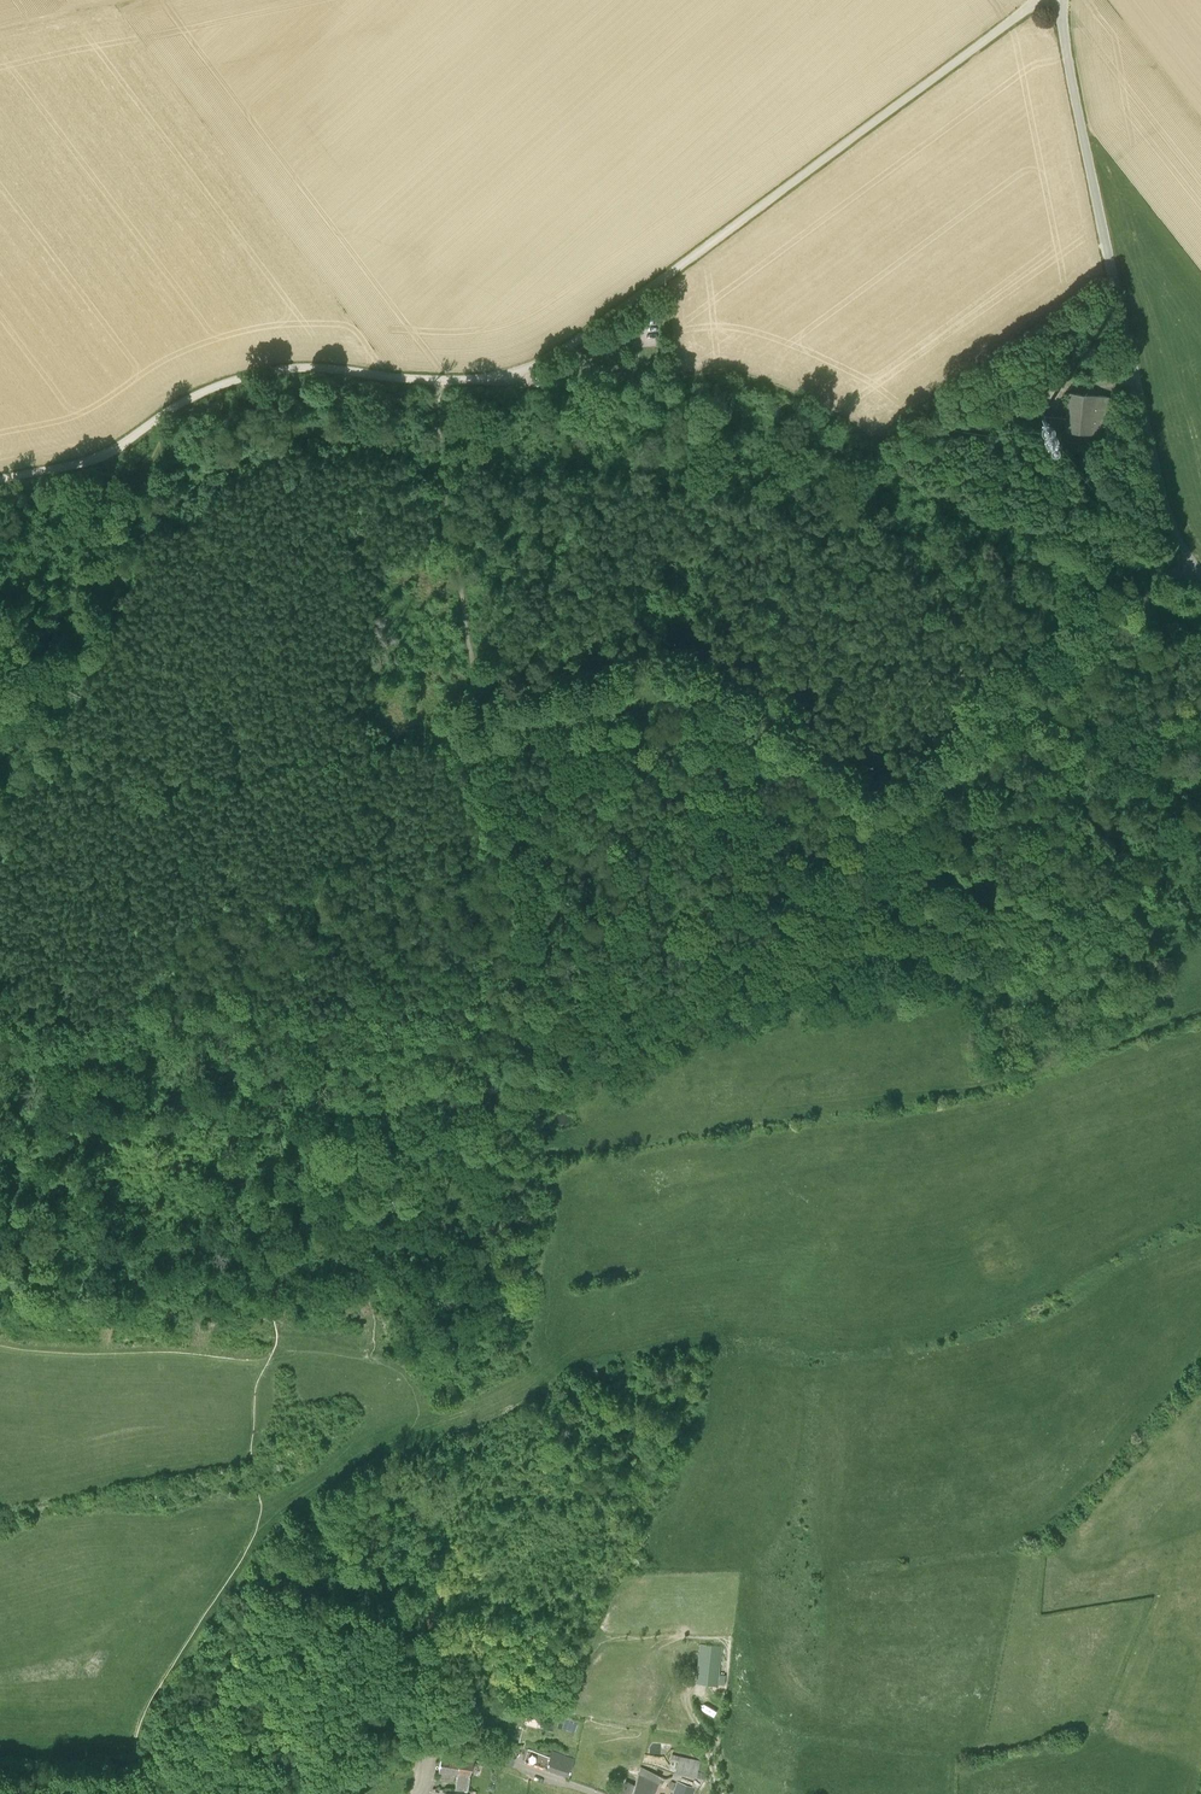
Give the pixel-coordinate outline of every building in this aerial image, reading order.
[(1107,396),(1069,393),(1065,430),(1103,434),(1107,396)] [(696,1682),(718,1685),(723,1646),(700,1644),(696,1682)] [(489,1725),(492,1719),(484,1716),(483,1715),(479,1722),(479,1723),(488,1728),(489,1726),(489,1725)] [(569,1774),(574,1758),(552,1750),(550,1756),(529,1748),(525,1759),(569,1774)] [(675,1772),(697,1778),(698,1771),(701,1761),(673,1753),(671,1759),(678,1761),(675,1772)] [(470,1775),(474,1760),(442,1755),(439,1769),(458,1772),(454,1789),(468,1790),(470,1775)] [(661,1776),(641,1766),(634,1784),(627,1780),(624,1786),(620,1793),(653,1793),(661,1776)] [(698,1771),(697,1778),(704,1780),(706,1774),(698,1771)] [(696,1788),(677,1781),(673,1793),(693,1793),(696,1788)]
